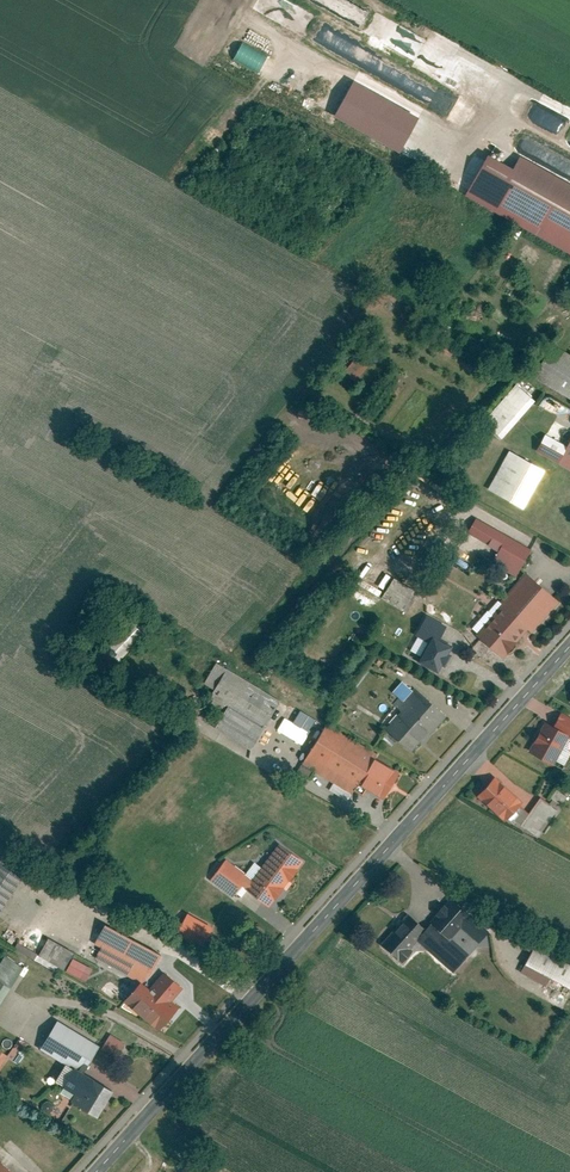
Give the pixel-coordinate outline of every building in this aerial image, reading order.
[(243,44),(235,57),(269,77),(277,64),(243,44)] [(355,62),(359,65),(370,49),(367,46),(355,62)] [(366,72),(376,49),(370,47),(361,69),(366,72)] [(520,158),(513,171),(487,157),(466,195),(569,252),(569,186),(520,158)] [(442,354),(451,355),(452,346),(443,345),(442,354)] [(532,377),(569,398),(569,357),(550,346),(532,377)] [(356,381),(365,363),(353,356),(343,374),(356,381)] [(483,422),(502,439),(535,401),(516,385),(483,422)] [(567,447),(545,435),(537,450),(569,469),(569,441),(567,447)] [(510,452),(488,490),(521,509),(543,471),(510,452)] [(492,562),(515,576),(531,550),(477,517),(469,531),(490,544),(489,545),(499,551),(492,562)] [(525,573),(499,603),(501,605),(527,628),(533,633),(559,603),(525,573)] [(394,578),(381,598),(406,614),(419,594),(394,578)] [(527,628),(501,605),(492,614),(494,616),(477,635),(503,657),(516,642),(513,640),(517,636),(518,637),(527,628)] [(134,610),(127,618),(144,634),(151,627),(134,610)] [(101,645),(118,661),(144,634),(127,618),(101,645)] [(432,640),(437,643),(444,631),(427,621),(418,637),(430,644),(432,640)] [(430,644),(419,663),(437,674),(441,666),(444,668),(448,659),(446,658),(450,651),(437,643),(432,640),(430,644)] [(280,702),(216,663),(205,682),(216,688),(206,704),(223,715),(215,728),(251,750),(280,702)] [(399,698),(403,701),(412,691),(402,681),(393,692),(399,698)] [(446,716),(415,688),(412,691),(403,701),(399,698),(393,705),(402,712),(387,729),(389,731),(398,739),(411,751),(428,731),(431,734),(446,716)] [(300,711),(293,723),(301,728),(306,720),(313,724),(316,720),(300,711)] [(554,727),(568,735),(569,736),(569,719),(561,714),(554,727)] [(306,720),(301,728),(308,732),(313,724),(306,720)] [(536,743),(531,752),(552,763),(554,760),(561,747),(568,735),(554,727),(547,723),(542,732),(541,732),(535,743),(536,743)] [(378,755),(326,724),(302,764),(313,771),(334,783),(329,790),(347,801),(354,789),(358,783),(373,758),(375,759),(378,755)] [(398,739),(389,731),(383,738),(392,746),(398,739)] [(568,735),(561,747),(569,751),(569,749),(569,736),(568,735)] [(561,747),(554,760),(564,765),(569,755),(569,752),(569,751),(561,747)] [(375,759),(373,758),(358,783),(367,788),(384,798),(398,773),(375,759)] [(313,771),(302,764),(299,770),(310,777),(313,771)] [(528,815),(519,806),(521,803),(496,780),(479,798),(505,821),(509,816),(520,826),(528,815)] [(367,788),(358,783),(354,789),(363,794),(367,788)] [(550,798),(560,805),(566,797),(555,790),(550,798)] [(528,815),(520,826),(537,838),(557,811),(541,798),(528,815)] [(247,890),(268,905),(274,897),(275,898),(282,889),(281,888),(289,878),(290,879),(297,870),(296,869),(302,861),(281,845),(263,869),(254,881),(248,877),(242,884),(248,889),(247,890)] [(242,884),(248,877),(245,875),(225,860),(210,879),(233,896),(236,892),(242,884)] [(248,877),(254,881),(263,869),(254,863),(245,875),(248,877)] [(248,889),(242,884),(236,892),(242,897),(247,890),(248,889)] [(438,915),(432,922),(449,938),(464,922),(469,916),(452,900),(446,907),(444,905),(437,914),(438,915)] [(409,914),(382,944),(402,962),(412,951),(409,948),(418,938),(426,929),(409,914)] [(188,916),(177,934),(201,947),(211,928),(188,916)] [(475,921),(469,916),(464,922),(469,927),(475,921)] [(426,929),(418,938),(454,970),(468,955),(449,938),(432,922),(426,929)] [(163,959),(159,956),(161,954),(106,924),(95,943),(101,947),(95,958),(140,983),(148,972),(150,974),(163,959)] [(524,964),(550,978),(569,989),(569,955),(539,938),(532,951),(524,964)] [(59,967),(64,970),(74,953),(49,939),(39,956),(59,967)] [(55,972),(59,967),(39,956),(19,944),(15,950),(55,972)] [(152,988),(149,992),(173,1012),(177,1008),(181,1011),(199,989),(208,978),(180,955),(178,956),(174,952),(167,960),(164,958),(163,959),(150,974),(146,980),(149,982),(147,984),(152,988)] [(0,965),(0,1006),(24,968),(6,956),(0,965)] [(73,958),(66,970),(83,980),(90,968),(73,958)] [(550,978),(524,964),(521,971),(546,986),(550,978)] [(220,988),(208,978),(199,989),(211,999),(220,988)] [(139,984),(125,1001),(159,1029),(173,1012),(149,992),(139,984)] [(74,1069),(83,1075),(101,1047),(58,1020),(41,1048),(67,1065),(74,1069)] [(110,1034),(102,1047),(117,1056),(125,1044),(110,1034)] [(21,1039),(7,1057),(18,1065),(32,1047),(21,1039)] [(64,1086),(74,1069),(67,1065),(56,1082),(64,1086)] [(72,1102),(96,1117),(112,1090),(89,1076),(88,1077),(83,1075),(74,1069),(64,1086),(61,1091),(74,1099),(72,1102)] [(0,1161),(0,1171),(13,1171),(0,1161)]
